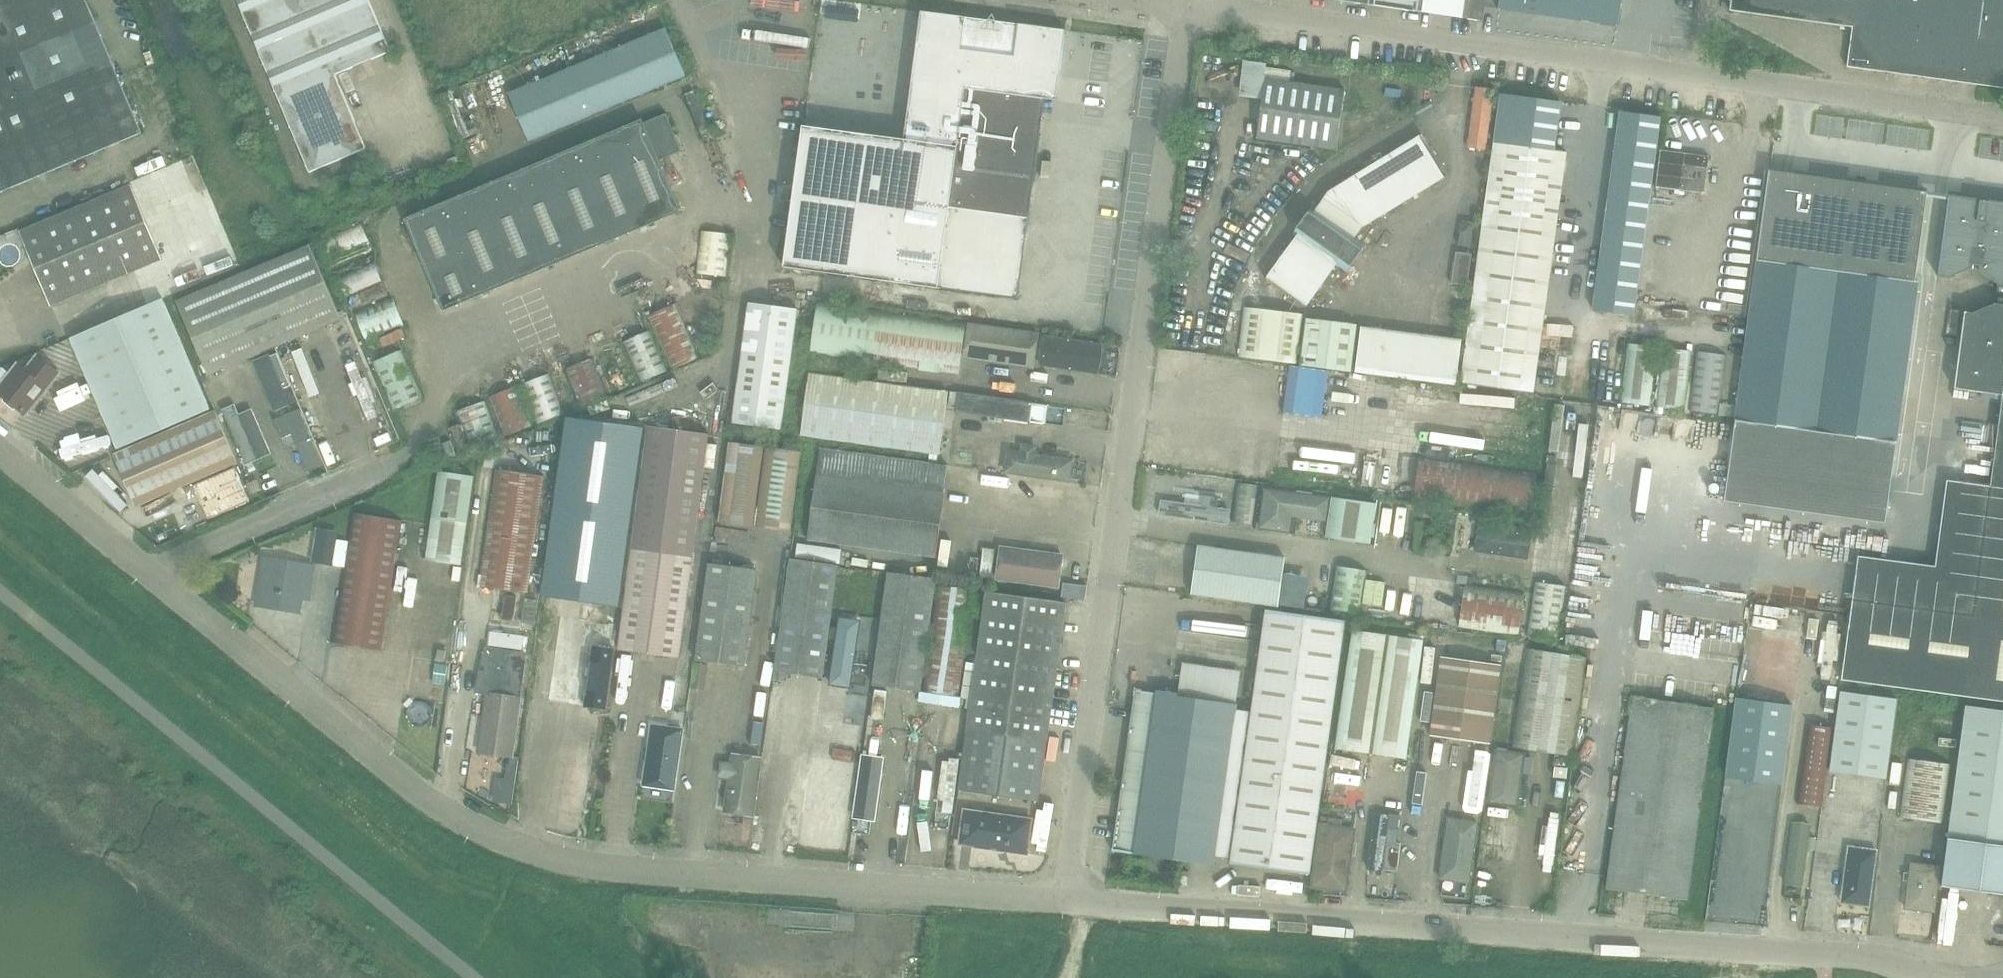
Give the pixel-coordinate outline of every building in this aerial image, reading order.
[(86,0),(0,0),(0,192),(142,132),(86,0)] [(309,172),(365,148),(334,75),(391,51),(369,0),(237,0),(309,172)] [(1483,21),(1486,0),(1335,0),(1483,21)] [(1499,9),(1618,25),(1621,0),(1500,0),(1499,9)] [(1730,11),(1761,15),(1774,17),(1793,19),(1805,21),(1825,24),(1837,25),(1852,27),(1851,30),(1847,67),(1971,84),(2002,89),(2002,0),(1731,0),(1730,11)] [(1069,30),(924,10),(906,139),(805,126),(786,267),(1018,298),(1029,219),(1034,179),(1037,159),(1045,98),(1043,98),(1046,74),(1062,77),(1069,30)] [(1141,56),(1156,56),(1157,24),(1143,24),(1141,56)] [(509,94),(529,141),(685,76),(666,29),(509,94)] [(538,62),(556,56),(553,46),(534,52),(538,62)] [(1256,138),(1336,150),(1345,90),(1265,79),(1256,138)] [(1494,91),(1476,88),(1469,146),(1486,148),(1491,111),(1494,91)] [(1539,107),(1538,117),(1559,119),(1560,108),(1539,107)] [(1620,111),(1593,310),(1633,315),(1660,117),(1620,111)] [(659,160),(681,151),(666,114),(644,123),(642,119),(405,219),(443,311),(681,211),(659,160)] [(1100,152),(1101,133),(1061,131),(1060,150),(1100,152)] [(1420,134),(1333,189),(1330,188),(1314,209),(1311,207),(1292,233),(1295,236),(1264,279),(1304,307),(1335,264),(1345,271),(1364,246),(1353,238),(1362,227),(1445,175),(1420,134)] [(1491,162),(1460,384),(1533,394),(1564,172),(1566,152),(1494,142),(1491,162)] [(1675,152),(1675,166),(1716,168),(1716,154),(1675,152)] [(1135,200),(1152,201),(1153,169),(1137,168),(1135,200)] [(131,185),(76,208),(107,283),(162,260),(131,185)] [(1948,196),(1945,216),(1937,276),(1949,278),(1971,268),(1971,264),(1979,265),(1978,269),(1997,284),(2002,285),(2002,204),(1948,196)] [(107,283),(76,208),(20,232),(51,306),(107,283)] [(1883,237),(1762,220),(1735,420),(1896,443),(1915,302),(1875,297),(1883,237)] [(346,244),(388,236),(385,221),(344,229),(346,244)] [(717,221),(715,264),(743,265),(745,222),(717,221)] [(310,245),(244,273),(275,347),(341,319),(310,245)] [(1556,253),(1553,274),(1566,276),(1569,255),(1556,253)] [(364,286),(401,270),(394,255),(358,271),(364,286)] [(206,263),(179,274),(184,286),(211,275),(206,263)] [(275,347),(244,273),(177,301),(208,375),(275,347)] [(381,323),(422,312),(416,291),(375,303),(381,323)] [(677,339),(693,333),(691,328),(703,324),(692,295),(664,305),(677,339)] [(70,338),(118,449),(210,410),(163,299),(70,338)] [(811,354),(959,374),(966,324),(819,302),(811,354)] [(2002,702),(2002,304),(1995,303),(1973,313),(1966,312),(1956,388),(2002,394),(1990,486),(1972,615),(1852,599),(1841,680),(2002,702)] [(731,423),(782,429),(798,310),(749,304),(731,423)] [(1245,306),(1234,304),(1228,355),(1454,384),(1460,333),(1452,332),(1452,333),(1447,332),(1429,329),(1429,331),(1409,328),(1409,327),(1406,326),(1406,327),(1402,326),(1388,324),(1388,325),(1368,323),(1368,321),(1347,319),(1347,320),(1327,318),(1327,316),(1325,316),(1320,316),(1320,315),(1272,309),(1268,309),(1268,308),(1265,308),(1265,310),(1245,307),(1245,306)] [(1561,331),(1578,332),(1579,317),(1562,316),(1561,331)] [(1041,330),(970,321),(964,358),(1036,368),(1041,330)] [(658,371),(678,362),(660,323),(640,333),(658,371)] [(1045,337),(1041,365),(1097,373),(1101,345),(1045,337)] [(409,397),(434,386),(414,341),(389,352),(409,397)] [(1713,342),(1712,355),(1735,356),(1736,343),(1713,342)] [(594,390),(621,382),(610,349),(583,357),(594,390)] [(376,352),(364,356),(384,413),(396,409),(376,352)] [(26,414),(47,389),(59,374),(37,356),(25,371),(17,365),(0,386),(0,393),(5,397),(3,401),(14,410),(18,408),(26,414)] [(440,358),(428,360),(432,377),(444,374),(440,358)] [(553,412),(575,405),(563,366),(541,373),(553,412)] [(1307,366),(1304,384),(1328,388),(1331,371),(1307,366)] [(1289,369),(1250,368),(1249,380),(1289,381),(1289,369)] [(277,383),(297,431),(312,425),(300,395),(307,392),(303,382),(296,386),(292,377),(277,383)] [(532,377),(506,386),(519,423),(545,414),(532,377)] [(802,435),(939,454),(947,400),(809,381),(802,435)] [(1408,497),(1527,514),(1542,403),(1423,388),(1408,497)] [(481,420),(511,409),(504,390),(473,401),(481,420)] [(1047,404),(958,392),(955,411),(1044,424),(1047,404)] [(1573,393),(1564,440),(1585,444),(1593,396),(1573,393)] [(222,410),(245,463),(270,452),(253,411),(252,409),(239,415),(234,405),(222,410)] [(1299,421),(1316,421),(1316,410),(1299,410),(1299,421)] [(114,454),(136,506),(238,463),(216,411),(114,454)] [(567,416),(542,596),(619,607),(644,427),(567,416)] [(392,438),(411,430),(408,421),(388,429),(392,438)] [(969,426),(968,449),(977,450),(979,426),(969,426)] [(618,649),(641,652),(679,658),(709,435),(649,427),(618,649)] [(1601,459),(1606,433),(1596,431),(1591,457),(1601,459)] [(1300,432),(1296,454),(1378,467),(1381,445),(1300,432)] [(718,522),(791,532),(802,452),(729,442),(718,522)] [(1008,449),(1005,473),(1072,481),(1076,457),(1038,452),(1039,444),(1022,442),(1022,450),(1008,449)] [(808,539),(935,557),(948,466),(821,449),(808,539)] [(274,486),(302,473),(296,460),(268,474),(274,486)] [(1589,484),(1599,484),(1600,464),(1590,464),(1589,484)] [(193,485),(208,520),(249,502),(234,467),(193,485)] [(478,586),(510,591),(527,593),(543,477),(495,469),(478,586)] [(426,561),(461,566),(473,477),(438,471),(426,561)] [(967,477),(966,488),(995,492),(997,482),(967,477)] [(1237,482),(1232,522),(1253,525),(1258,485),(1237,482)] [(1330,496),(1267,488),(1262,527),(1296,531),(1298,516),(1327,519),(1330,496)] [(1219,497),(1204,496),(1203,506),(1163,500),(1161,515),(1226,524),(1228,509),(1218,508),(1219,497)] [(1332,497),(1329,518),(1326,538),(1370,544),(1375,504),(1332,497)] [(1754,523),(1754,510),(1736,509),(1736,522),(1754,523)] [(402,520),(352,512),(331,643),(382,650),(402,520)] [(1528,561),(1533,532),(1525,531),(1479,524),(1475,554),(1528,561)] [(314,564),(330,567),(336,534),(320,532),(314,564)] [(987,547),(988,537),(968,535),(967,546),(987,547)] [(997,579),(1060,587),(1065,552),(1001,544),(997,579)] [(1198,546),(1191,594),(1278,606),(1285,558),(1198,546)] [(789,560),(773,671),(823,678),(838,567),(789,560)] [(309,598),(313,569),(265,562),(258,606),(299,612),(301,597),(309,598)] [(708,565),(698,640),(695,660),(744,667),(756,572),(708,565)] [(1366,571),(1336,566),(1334,580),(1329,610),(1360,615),(1366,571)] [(887,574),(875,665),(872,684),(921,691),(936,581),(887,574)] [(1534,582),(1533,594),(1526,637),(1557,641),(1564,599),(1566,586),(1534,582)] [(923,691),(960,696),(973,590),(938,585),(923,691)] [(1458,627),(1519,636),(1524,595),(1464,587),(1458,627)] [(987,591),(986,592),(959,790),(1038,801),(1066,602),(987,591)] [(1236,709),(1236,705),(1141,692),(1142,689),(1135,688),(1135,692),(1136,692),(1114,849),(1113,849),(1113,850),(1214,864),(1215,857),(1231,860),(1231,863),(1309,874),(1345,621),(1266,610),(1252,712),(1236,709)] [(516,622),(515,639),(546,640),(547,623),(516,622)] [(1348,630),(1335,730),(1333,750),(1406,759),(1421,640),(1348,630)] [(1825,633),(1817,692),(1837,695),(1845,636),(1825,633)] [(1527,646),(1514,727),(1511,747),(1572,756),(1587,655),(1527,646)] [(471,721),(467,750),(511,757),(520,697),(527,652),(485,647),(473,693),(487,695),(485,709),(478,708),(476,722),(471,721)] [(1800,663),(1801,652),(1772,649),(1771,660),(1800,663)] [(1442,655),(1433,716),(1430,736),(1490,744),(1492,724),(1501,664),(1442,655)] [(1898,699),(1840,692),(1829,771),(1886,778),(1898,699)] [(1713,708),(1633,697),(1606,889),(1687,899),(1713,708)] [(1737,698),(1726,777),(1782,785),(1793,705),(1737,698)] [(1948,838),(1942,886),(2002,894),(2002,713),(1966,707),(1948,838)] [(583,709),(575,769),(596,772),(604,712),(583,709)] [(1808,724),(1799,784),(1797,804),(1822,807),(1832,727),(1808,724)] [(643,785),(674,789),(683,730),(652,725),(643,785)] [(848,740),(845,752),(866,756),(869,744),(848,740)] [(729,779),(727,791),(724,811),(753,815),(762,754),(733,750),(731,763),(721,762),(718,778),(729,779)] [(1497,750),(1490,802),(1518,806),(1519,796),(1527,797),(1529,786),(1521,785),(1525,754),(1497,750)] [(1908,759),(1903,789),(1899,817),(1943,823),(1947,794),(1951,766),(1908,759)] [(806,790),(802,815),(829,819),(837,770),(811,765),(809,776),(797,774),(794,788),(806,790)] [(526,792),(530,769),(513,767),(509,789),(526,792)] [(1757,799),(1758,789),(1739,787),(1738,798),(1757,799)] [(1004,850),(1027,853),(1031,819),(964,810),(960,840),(1005,846),(1004,850)] [(1739,815),(1721,812),(1710,879),(1730,882),(1735,843),(1739,844),(1741,831),(1737,831),(1739,815)] [(1374,815),(1367,868),(1382,869),(1385,847),(1396,848),(1400,814),(1389,813),(1389,817),(1374,815)] [(1440,879),(1468,883),(1477,823),(1448,818),(1440,879)] [(1345,890),(1354,830),(1340,828),(1341,821),(1329,819),(1328,826),(1321,825),(1312,886),(1345,890)] [(1810,826),(1794,824),(1785,883),(1801,885),(1806,849),(1814,850),(1816,840),(1808,839),(1810,826)] [(1776,887),(1787,843),(1777,840),(1765,884),(1776,887)] [(1876,850),(1848,847),(1842,898),(1851,899),(1850,904),(1869,906),(1876,850)] [(1910,874),(1905,873),(1904,880),(1909,880),(1905,908),(1934,911),(1939,867),(1911,863),(1910,874)] [(1189,871),(1178,871),(1177,885),(1188,886),(1189,871)]
